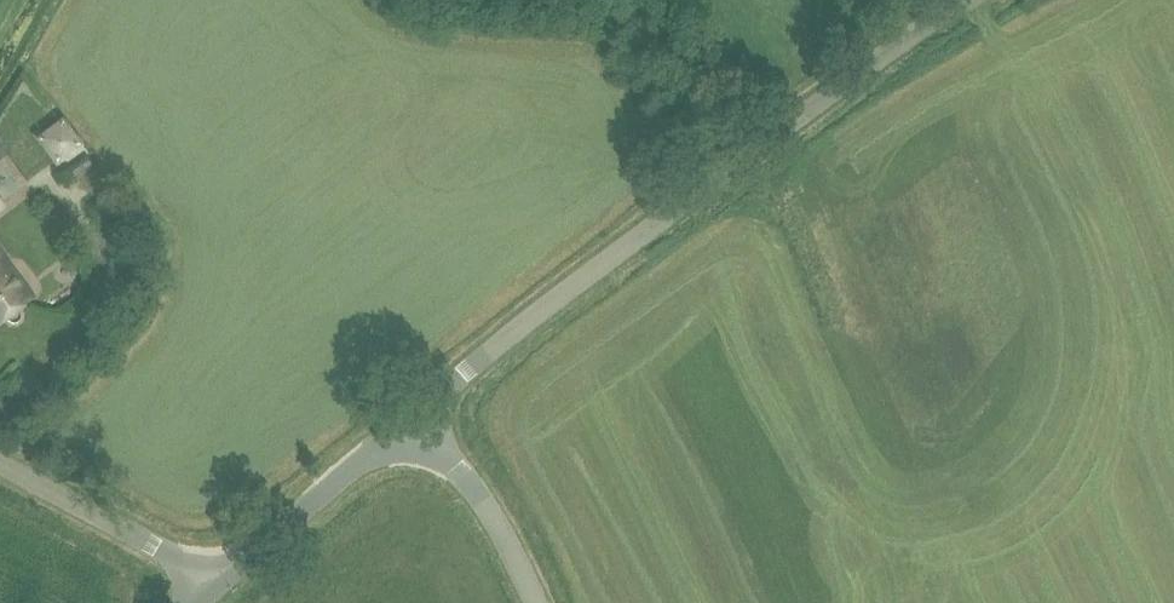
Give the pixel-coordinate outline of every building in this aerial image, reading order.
[(55,160),(77,144),(62,123),(40,139),(55,160)] [(6,319),(9,322),(12,325),(15,325),(19,323),(21,320),(22,317),(21,313),(19,310),(30,301),(5,268),(10,265),(0,252),(0,324),(6,319)]
